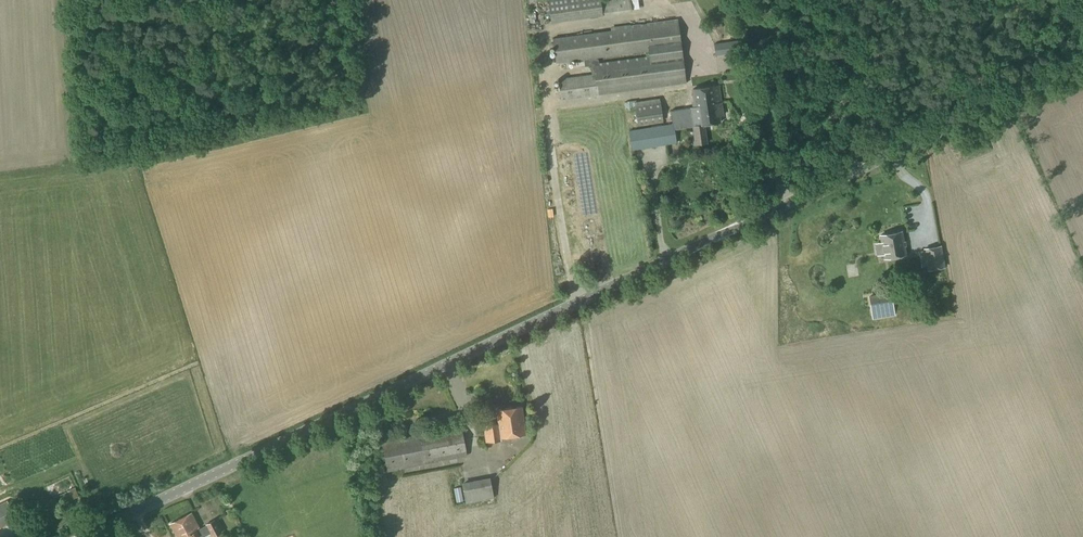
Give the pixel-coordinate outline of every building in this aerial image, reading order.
[(601,0),(549,0),(552,22),(632,11),(631,0),(608,0),(602,1),(601,0)] [(686,83),(678,22),(554,39),(557,63),(585,59),(586,66),(591,65),(593,75),(559,79),(562,99),(686,83)] [(692,59),(735,53),(733,41),(690,47),(692,59)] [(719,86),(691,90),(693,101),(691,101),(692,106),(689,107),(690,109),(692,126),(693,126),(695,145),(707,143),(705,125),(720,122),(719,116),(723,115),(719,86)] [(659,99),(634,103),(637,124),(662,120),(659,99)] [(673,124),(629,131),(632,151),(676,143),(673,124)] [(909,206),(910,213),(922,212),(921,205),(909,206)] [(885,258),(905,254),(901,232),(881,235),(885,258)] [(919,252),(921,268),(930,267),(928,250),(919,252)] [(891,293),(869,297),(871,310),(873,320),(895,316),(894,306),(891,293)] [(486,443),(502,440),(501,438),(525,435),(522,407),(497,410),(498,423),(483,425),(486,443)] [(387,472),(468,457),(462,427),(381,441),(387,472)] [(489,479),(463,484),(466,503),(493,498),(489,479)] [(460,487),(454,488),(456,502),(463,501),(460,487)] [(17,519),(8,501),(0,504),(0,527),(17,519)] [(198,529),(199,528),(191,513),(170,524),(177,536),(202,536),(210,531),(213,536),(214,536),(221,533),(215,521),(207,525),(207,526),(199,531),(198,529)]
